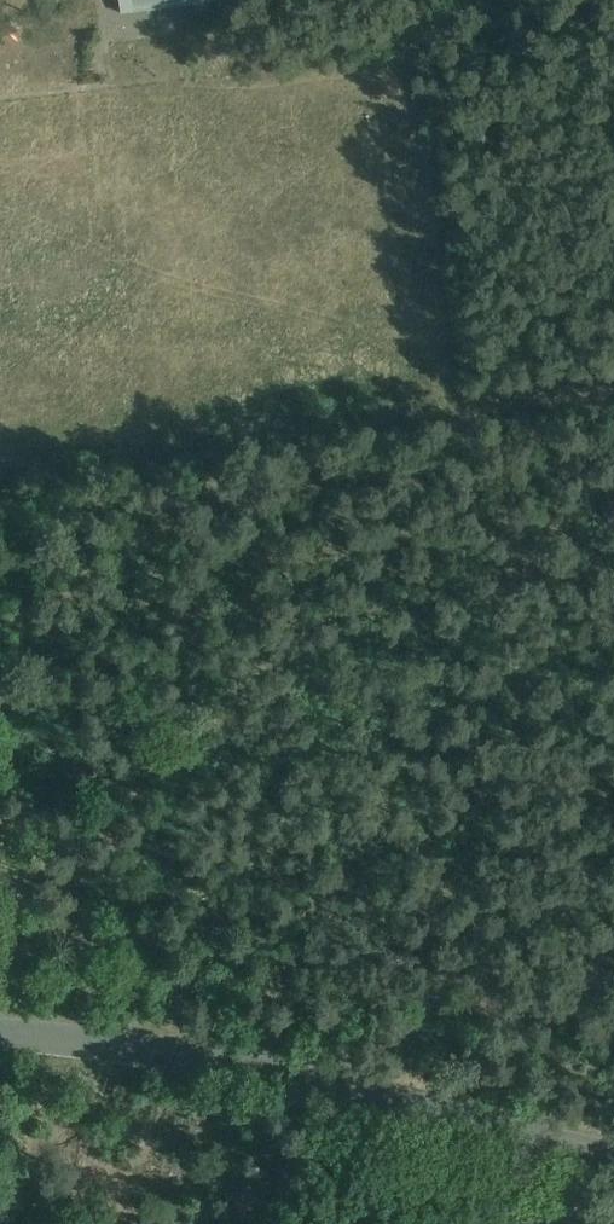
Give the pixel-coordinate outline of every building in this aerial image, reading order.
[(122,14),(223,0),(120,0),(122,14)]
